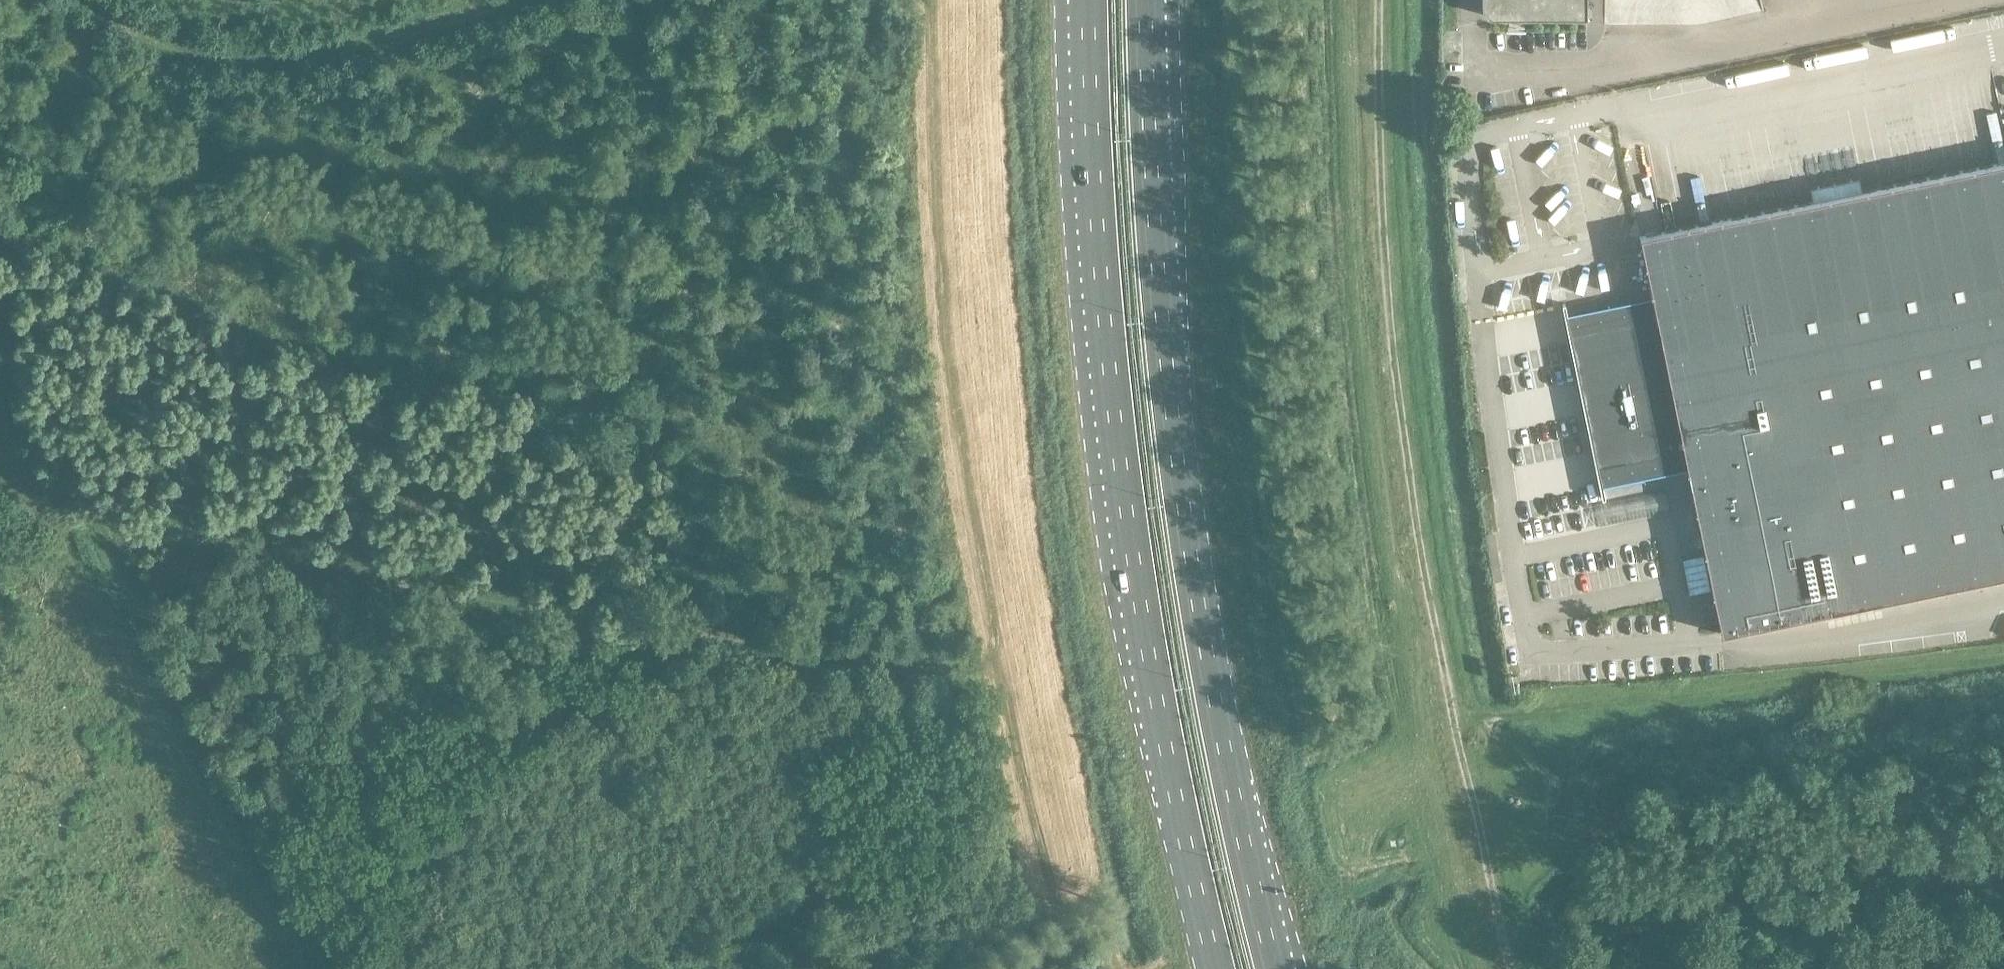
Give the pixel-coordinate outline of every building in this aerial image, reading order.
[(1481,8),(1490,17),(1586,17),(1586,0),(1481,0),(1481,8)] [(1563,303),(1603,497),(1604,497),(1602,486),(1686,469),(1720,633),(2003,575),(2003,161),(1639,236),(1651,296),(1566,314),(1564,303),(1563,303)]
